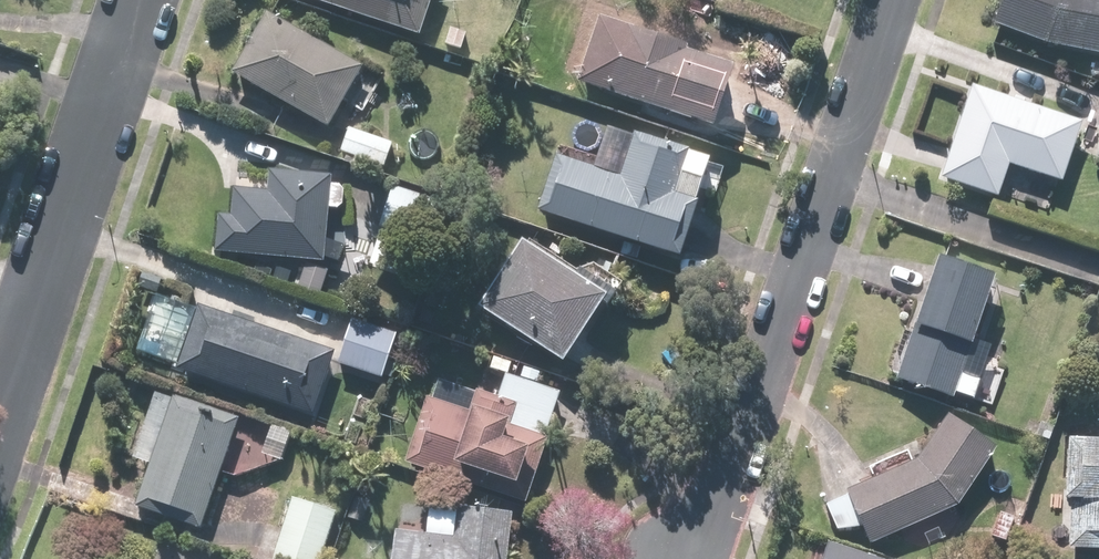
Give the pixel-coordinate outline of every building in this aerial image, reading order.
[(421,39),(434,0),(306,0),(421,39)] [(1048,44),(1098,53),(1098,0),(1008,0),(998,26),(1048,44)] [(271,13),(235,74),(331,130),(366,68),(271,13)] [(606,18),(581,81),(719,134),(743,71),(606,18)] [(1085,120),(972,85),(943,175),(1001,194),(1010,166),(1065,183),(1085,120)] [(554,151),(534,210),(622,239),(618,253),(639,259),(644,244),(683,257),(716,159),(607,124),(594,164),(554,151)] [(398,145),(352,127),(342,153),(388,171),(398,145)] [(235,217),(220,216),(217,266),(253,268),(252,284),(328,289),(334,208),(345,209),(346,188),(336,187),(336,176),(271,172),(271,182),(238,180),(235,217)] [(453,204),(398,183),(382,224),(437,245),(453,204)] [(583,276),(522,235),(478,300),(568,361),(622,281),(593,261),(583,276)] [(1001,276),(944,256),(901,378),(956,398),(958,393),(976,399),(984,378),(967,372),(1001,276)] [(201,304),(179,367),(312,415),(335,352),(201,304)] [(357,316),(340,362),(384,378),(401,333),(357,316)] [(501,396),(442,378),(435,400),(427,398),(407,462),(529,500),(533,487),(521,483),(530,456),(541,459),(563,390),(508,373),(501,396)] [(139,509),(202,530),(242,415),(179,393),(139,509)] [(847,488),(871,544),(960,503),(1000,445),(951,411),(918,458),(847,488)] [(1069,437),(1067,498),(1072,498),(1071,547),(1098,548),(1098,438),(1069,437)] [(376,498),(356,491),(346,517),(366,524),(376,498)] [(293,496),(275,558),(325,558),(339,509),(293,496)] [(390,528),(388,558),(512,558),(515,512),(431,507),(429,530),(390,528)] [(1018,518),(997,509),(985,538),(1006,547),(1018,518)] [(829,539),(822,558),(885,558),(829,539)]
